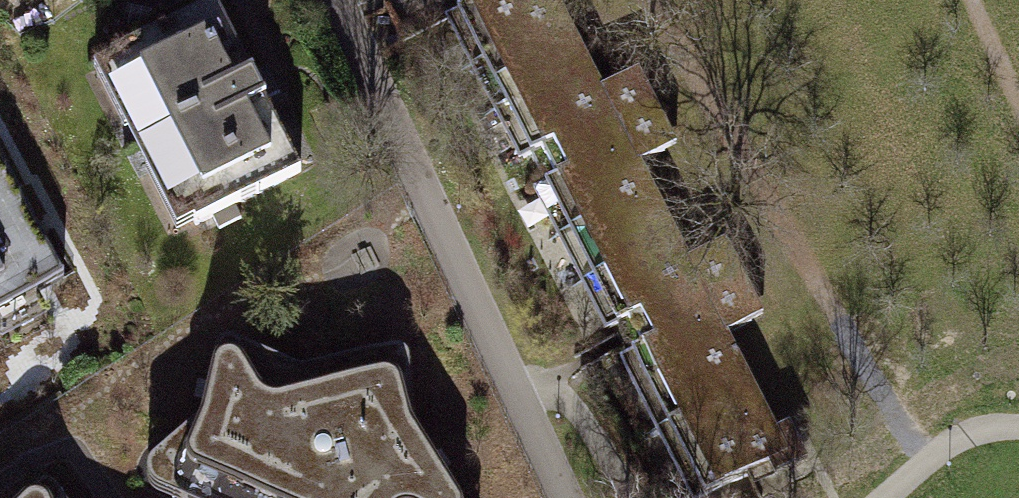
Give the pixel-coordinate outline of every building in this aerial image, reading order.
[(454,18),(705,497),(709,497),(794,454),(732,335),(769,316),(729,240),(694,257),(646,165),(680,147),(641,71),(610,88),(564,0),(488,0),(454,18)] [(211,5),(83,71),(170,238),(177,237),(215,216),(223,230),(244,218),(236,204),(301,171),(264,100),(248,75),(211,5)] [(62,276),(0,160),(0,309),(62,276)] [(198,420),(172,485),(171,491),(173,497),(174,497),(459,497),(411,423),(408,358),(406,352),(401,348),(393,346),(310,368),(302,370),(296,369),(233,343),(225,342),(218,345),(214,352),(198,420)] [(54,489),(49,484),(42,484),(35,487),(23,497),(60,497),(54,489)]
